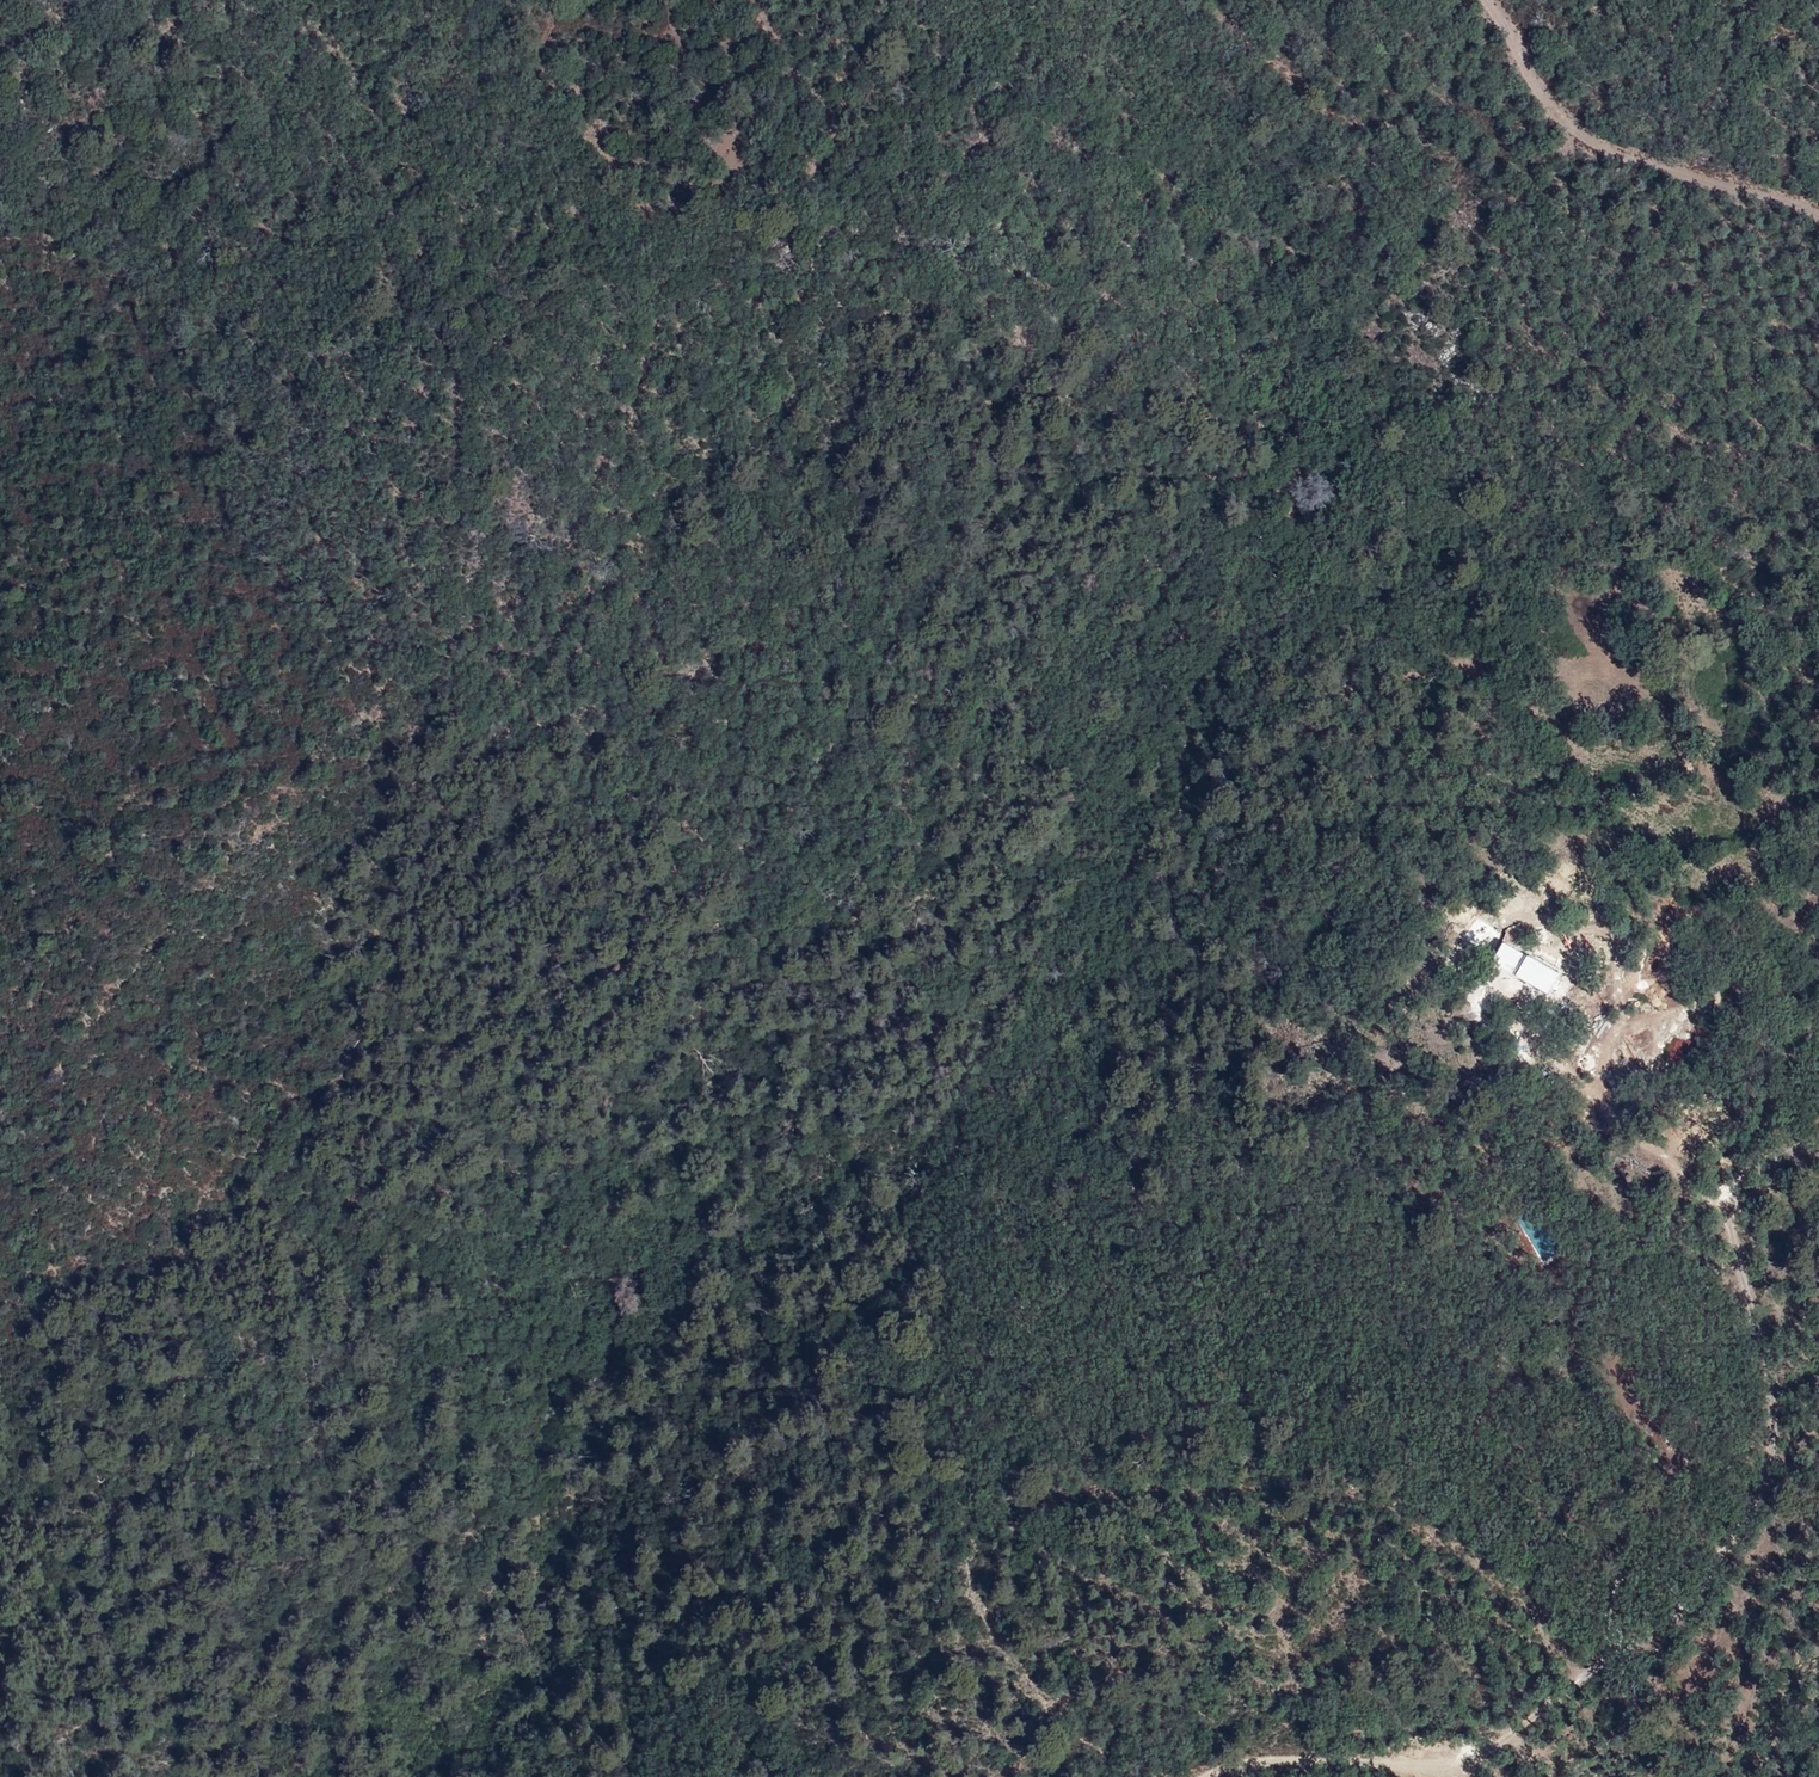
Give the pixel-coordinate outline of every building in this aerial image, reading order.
[(1552,990),(1560,966),(1507,940),(1495,962),(1552,990)]
